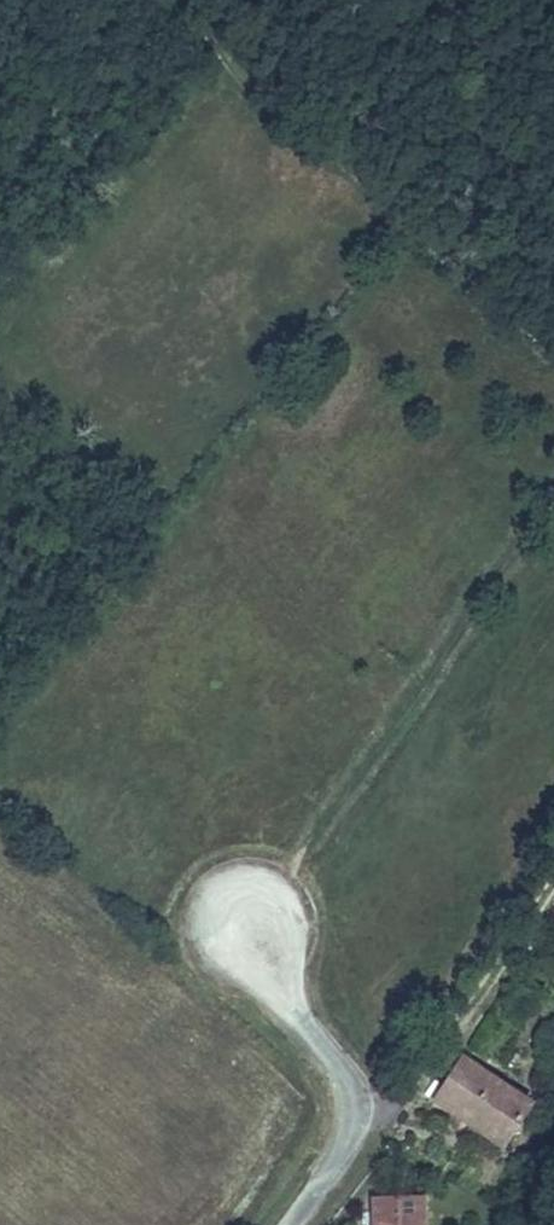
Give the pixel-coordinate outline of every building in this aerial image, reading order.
[(533,1105),(454,1052),(433,1074),(448,1083),(433,1101),(500,1148),(533,1105)] [(372,1200),(374,1224),(434,1224),(428,1190),(372,1200)]
